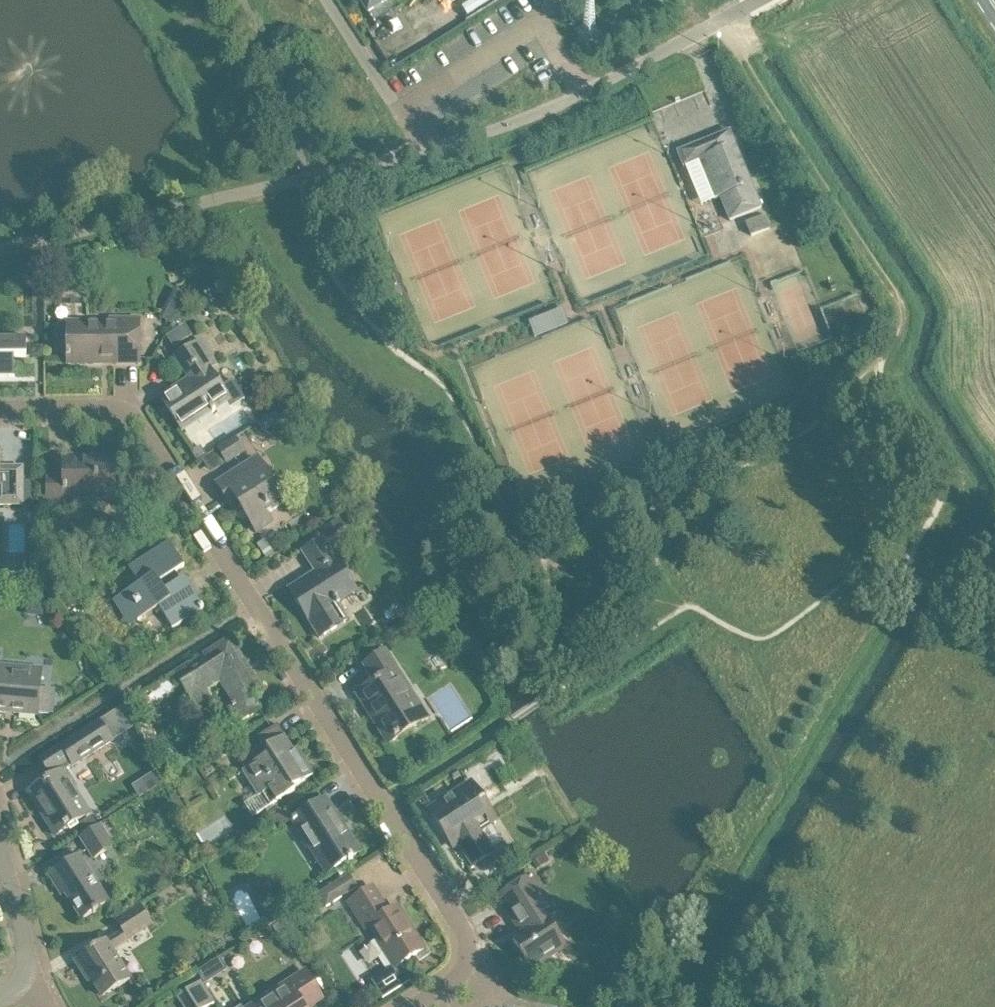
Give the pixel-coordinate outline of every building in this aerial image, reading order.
[(368,11),(386,0),(360,0),(368,11)] [(401,13),(375,30),(382,42),(409,24),(401,13)] [(699,160),(715,199),(720,197),(730,220),(762,207),(730,130),(677,152),(683,167),(699,160)] [(166,306),(160,317),(172,324),(178,312),(166,306)] [(565,326),(559,311),(526,325),(532,340),(565,326)] [(139,359),(139,319),(121,319),(121,322),(68,322),(68,364),(100,364),(100,359),(139,359)] [(167,335),(174,347),(195,335),(187,323),(167,335)] [(26,336),(0,336),(0,376),(15,376),(14,357),(26,357),(26,336)] [(182,430),(199,419),(227,401),(231,407),(244,399),(232,379),(220,387),(207,368),(213,364),(199,342),(176,356),(191,379),(162,398),(182,430)] [(234,434),(215,446),(226,463),(245,451),(234,434)] [(64,493),(94,493),(114,493),(114,497),(115,497),(115,457),(63,457),(64,476),(48,476),(48,503),(64,503),(64,493)] [(266,515),(269,513),(285,503),(256,458),(217,483),(226,498),(233,494),(257,532),(271,523),(266,515)] [(22,488),(22,468),(0,468),(0,504),(22,504),(22,488)] [(320,638),(337,627),(350,618),(339,601),(356,590),(323,538),(303,551),(316,572),(289,589),(320,638)] [(168,541),(151,551),(127,567),(139,584),(128,591),(122,595),(120,601),(131,618),(138,620),(144,616),(145,617),(159,608),(172,628),(204,608),(184,578),(176,583),(171,574),(184,566),(168,541)] [(230,637),(213,648),(170,675),(177,686),(181,684),(196,707),(212,696),(208,689),(220,681),(234,703),(226,708),(237,725),(260,710),(251,694),(262,687),(230,637)] [(385,650),(380,653),(363,664),(375,682),(356,694),(388,744),(429,717),(385,650)] [(37,715),(38,712),(54,714),(56,690),(40,688),(41,676),(0,672),(0,712),(37,715)] [(53,777),(28,793),(55,835),(89,813),(85,815),(70,792),(77,787),(66,770),(112,741),(100,721),(40,759),(49,773),(51,772),(53,777)] [(249,753),(250,753),(240,760),(246,768),(244,769),(260,795),(262,794),(270,806),(295,789),(294,788),(313,775),(296,749),(290,753),(281,739),(286,736),(278,724),(261,735),(258,737),(262,744),(249,753)] [(231,741),(211,752),(216,761),(235,749),(231,741)] [(155,771),(140,780),(148,792),(162,783),(155,771)] [(453,795),(447,799),(430,810),(453,846),(459,842),(474,865),(491,853),(479,833),(495,822),(469,782),(452,793),(453,795)] [(321,801),(304,812),(291,820),(300,834),(306,831),(332,870),(347,860),(349,862),(353,860),(352,857),(360,852),(334,812),(330,815),(321,801)] [(113,846),(99,824),(82,836),(95,857),(113,846)] [(79,855),(69,861),(52,872),(82,919),(109,902),(79,855)] [(324,905),(325,907),(357,886),(349,874),(318,895),(319,896),(308,903),(313,912),(324,905)] [(532,969),(549,958),(566,947),(538,904),(546,898),(531,875),(498,896),(521,933),(513,939),(532,969)] [(372,887),(355,898),(347,903),(364,928),(368,925),(395,966),(390,969),(391,970),(424,949),(397,907),(388,912),(372,887)] [(239,904),(244,921),(256,918),(251,900),(239,904)] [(141,907),(118,921),(124,929),(129,937),(151,922),(141,907)] [(92,949),(75,960),(83,973),(87,971),(92,979),(103,996),(120,985),(130,978),(111,948),(106,941),(105,940),(92,949)] [(209,983),(229,968),(221,956),(200,970),(209,983)] [(321,999),(304,972),(287,983),(290,988),(260,1006),(309,1006),(321,999)] [(183,1006),(207,1006),(214,1002),(200,981),(176,996),(183,1006)]
